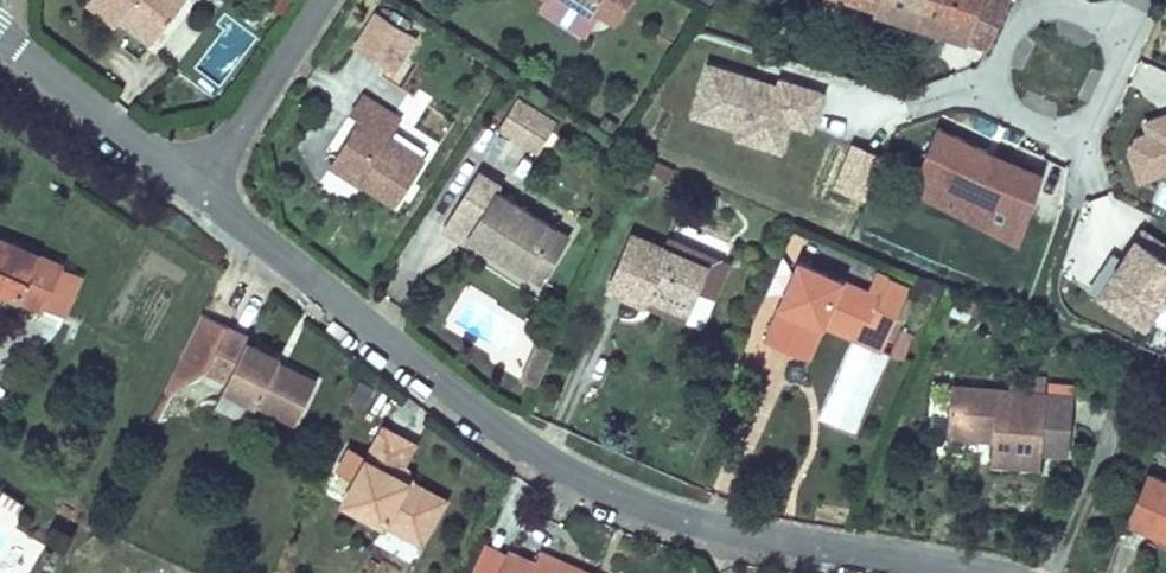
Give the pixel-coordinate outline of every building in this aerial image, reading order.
[(163,9),(155,3),(157,0),(84,0),(104,16),(107,11),(113,5),(146,29),(163,9)] [(155,3),(163,9),(170,0),(157,0),(155,3)] [(589,0),(568,0),(594,17),(600,7),(589,0)] [(600,7),(621,22),(634,0),(604,0),(600,7)] [(1014,0),(876,0),(998,34),(1014,0)] [(141,37),(146,29),(113,5),(107,11),(141,37)] [(375,7),(352,43),(391,68),(413,32),(375,7)] [(820,111),(829,83),(788,70),(786,76),(716,53),(700,102),(747,117),(744,125),(788,139),(797,113),(800,104),(820,111)] [(402,106),(362,80),(349,99),(358,104),(334,140),(366,161),(360,169),(393,192),(424,146),(390,124),(402,106)] [(534,136),(553,109),(520,88),(502,115),(534,136)] [(818,119),(820,111),(800,104),(797,113),(818,119)] [(1129,145),(1139,175),(1165,167),(1165,106),(1142,114),(1145,127),(1136,130),(1129,145)] [(553,109),(534,136),(541,140),(560,113),(553,109)] [(987,145),(938,123),(922,161),(973,181),(987,145)] [(366,161),(334,140),(323,157),(354,178),(360,169),(366,161)] [(671,154),(650,145),(646,153),(667,162),(671,154)] [(1019,237),(1044,170),(987,145),(973,181),(922,161),(909,191),(1019,237)] [(465,229),(470,221),(544,268),(559,245),(544,235),(557,218),(496,178),(501,173),(482,160),(445,216),(465,229)] [(544,235),(559,245),(571,227),(557,218),(544,235)] [(667,225),(662,235),(631,221),(607,277),(640,292),(645,281),(685,298),(697,272),(705,253),(681,243),(686,233),(667,225)] [(1138,227),(1119,255),(1107,247),(1084,284),(1151,329),(1165,303),(1165,242),(1138,227)] [(40,302),(41,299),(57,262),(59,259),(0,233),(0,285),(40,302)] [(681,243),(705,253),(697,272),(713,279),(726,252),(686,233),(681,243)] [(893,271),(877,263),(869,283),(798,254),(764,331),(795,345),(807,314),(819,320),(826,303),(887,331),(898,305),(880,298),(893,271)] [(57,262),(41,299),(66,310),(82,273),(57,262)] [(880,298),(898,305),(909,279),(893,271),(880,298)] [(640,292),(680,310),(685,298),(645,281),(640,292)] [(826,303),(819,320),(880,347),(887,331),(826,303)] [(249,333),(202,310),(180,355),(212,370),(233,381),(230,387),(298,420),(319,378),(278,358),(281,353),(247,337),(249,333)] [(807,314),(795,345),(806,350),(819,320),(807,314)] [(521,368),(536,375),(552,340),(537,333),(521,368)] [(897,342),(891,350),(902,357),(907,348),(897,342)] [(172,390),(212,370),(180,355),(165,386),(172,390)] [(1040,415),(1043,386),(951,378),(947,423),(988,428),(987,440),(985,455),(1037,460),(1037,446),(1065,447),(1068,417),(1040,415)] [(1040,415),(1068,417),(1070,388),(1043,386),(1040,415)] [(405,430),(381,417),(340,493),(384,517),(388,510),(424,530),(440,500),(408,482),(412,475),(388,462),(405,430)] [(945,436),(987,440),(988,428),(947,423),(945,436)] [(388,462),(412,475),(406,460),(418,437),(405,430),(388,462)] [(1125,513),(1165,533),(1165,473),(1149,465),(1125,513)] [(412,475),(408,482),(440,500),(445,492),(412,475)] [(388,510),(384,517),(420,537),(424,530),(388,510)] [(529,563),(532,557),(505,545),(493,572),(525,572),(529,563)] [(532,557),(529,563),(552,572),(560,555),(537,545),(532,557)] [(552,572),(593,572),(594,570),(560,555),(552,572)]
